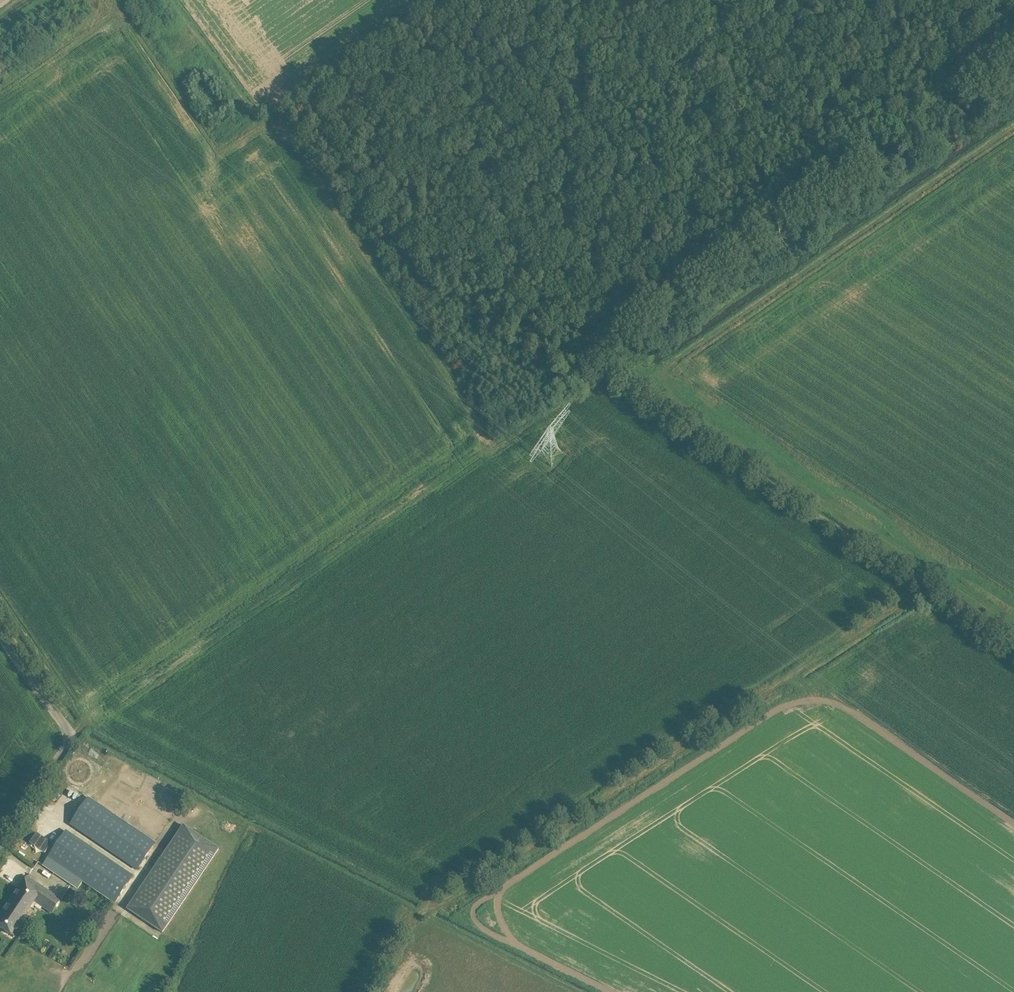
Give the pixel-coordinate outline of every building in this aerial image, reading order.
[(154,842),(97,804),(89,798),(71,825),(136,868),(154,842)] [(183,825),(127,909),(163,933),(219,849),(183,825)] [(99,853),(75,837),(66,831),(44,865),(79,889),(84,882),(113,901),(131,875),(99,853)] [(36,883),(27,877),(0,917),(0,927),(10,934),(34,898),(46,907),(45,908),(51,912),(60,899),(36,883)]
